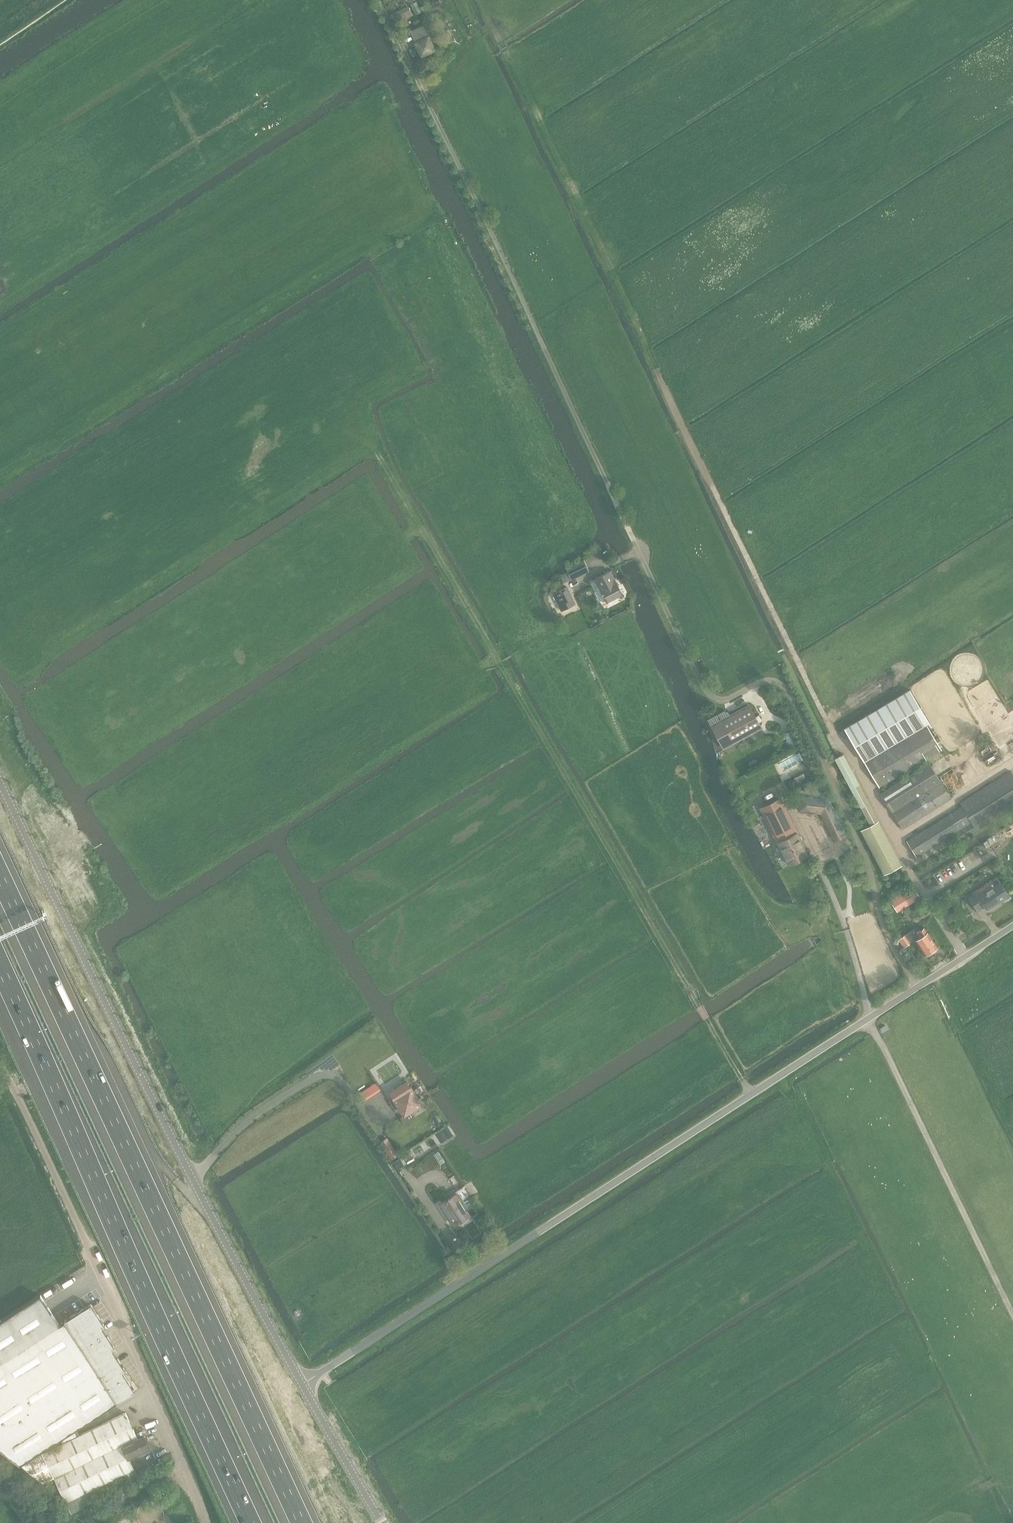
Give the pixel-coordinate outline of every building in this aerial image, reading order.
[(417,1),(411,4),(416,15),(422,12),(417,1)] [(398,23),(413,15),(408,5),(393,13),(398,23)] [(430,22),(410,30),(421,56),(437,49),(432,38),(436,37),(430,22)] [(560,575),(563,583),(571,579),(571,580),(589,571),(584,560),(566,569),(567,572),(560,575)] [(622,594),(610,571),(594,579),(598,586),(596,587),(595,592),(599,600),(604,601),(606,600),(607,602),(622,594)] [(561,611),(575,604),(567,587),(553,593),(561,611)] [(910,690),(844,728),(864,761),(926,724),(929,722),(910,690)] [(737,709),(736,707),(745,702),(743,698),(727,707),(730,713),(737,709)] [(749,705),(712,726),(713,727),(721,742),(722,741),(730,742),(731,743),(761,727),(758,723),(755,717),(749,705)] [(879,787),(941,750),(926,724),(864,761),(879,787)] [(794,730),(784,735),(787,741),(786,742),(789,749),(800,743),(794,730)] [(843,754),(835,758),(869,823),(860,828),(883,872),(901,863),(843,754)] [(880,794),(892,812),(902,829),(951,798),(929,763),(880,794)] [(916,857),(944,839),(949,847),(1012,807),(1012,775),(1011,771),(960,803),(962,806),(907,841),(916,857)] [(796,776),(799,782),(807,778),(805,773),(796,776)] [(799,796),(798,811),(813,811),(823,812),(834,837),(845,832),(826,790),(813,796),(799,796)] [(796,834),(780,799),(761,809),(776,839),(767,843),(770,850),(779,845),(789,864),(807,855),(801,843),(802,840),(801,837),(798,836),(797,833),(796,834)] [(857,870),(850,873),(853,885),(861,882),(857,870)] [(976,893),(969,898),(978,911),(985,907),(987,910),(1008,895),(1000,882),(978,896),(976,893)] [(891,901),(897,911),(920,897),(913,887),(891,901)] [(937,947),(924,927),(919,931),(922,936),(916,940),(925,955),(926,954),(928,954),(931,952),(932,950),(937,947)] [(421,1103),(407,1082),(390,1093),(404,1114),(405,1114),(421,1104),(421,1103)] [(365,1090),(360,1093),(364,1099),(369,1095),(365,1090)] [(387,1138),(380,1143),(391,1160),(398,1155),(387,1138)] [(455,1194),(448,1199),(441,1203),(455,1225),(469,1216),(455,1194)] [(0,1320),(0,1362),(59,1324),(40,1295),(0,1320)] [(122,1371),(125,1369),(123,1367),(121,1363),(112,1349),(114,1347),(113,1345),(111,1341),(101,1327),(104,1325),(103,1323),(101,1319),(91,1304),(59,1324),(0,1362),(0,1448),(5,1452),(44,1482),(54,1477),(66,1502),(134,1468),(130,1459),(136,1455),(135,1454),(141,1451),(149,1447),(144,1436),(137,1439),(126,1412),(73,1437),(68,1440),(67,1440),(65,1435),(92,1418),(135,1391),(133,1389),(131,1385),(122,1371)]
